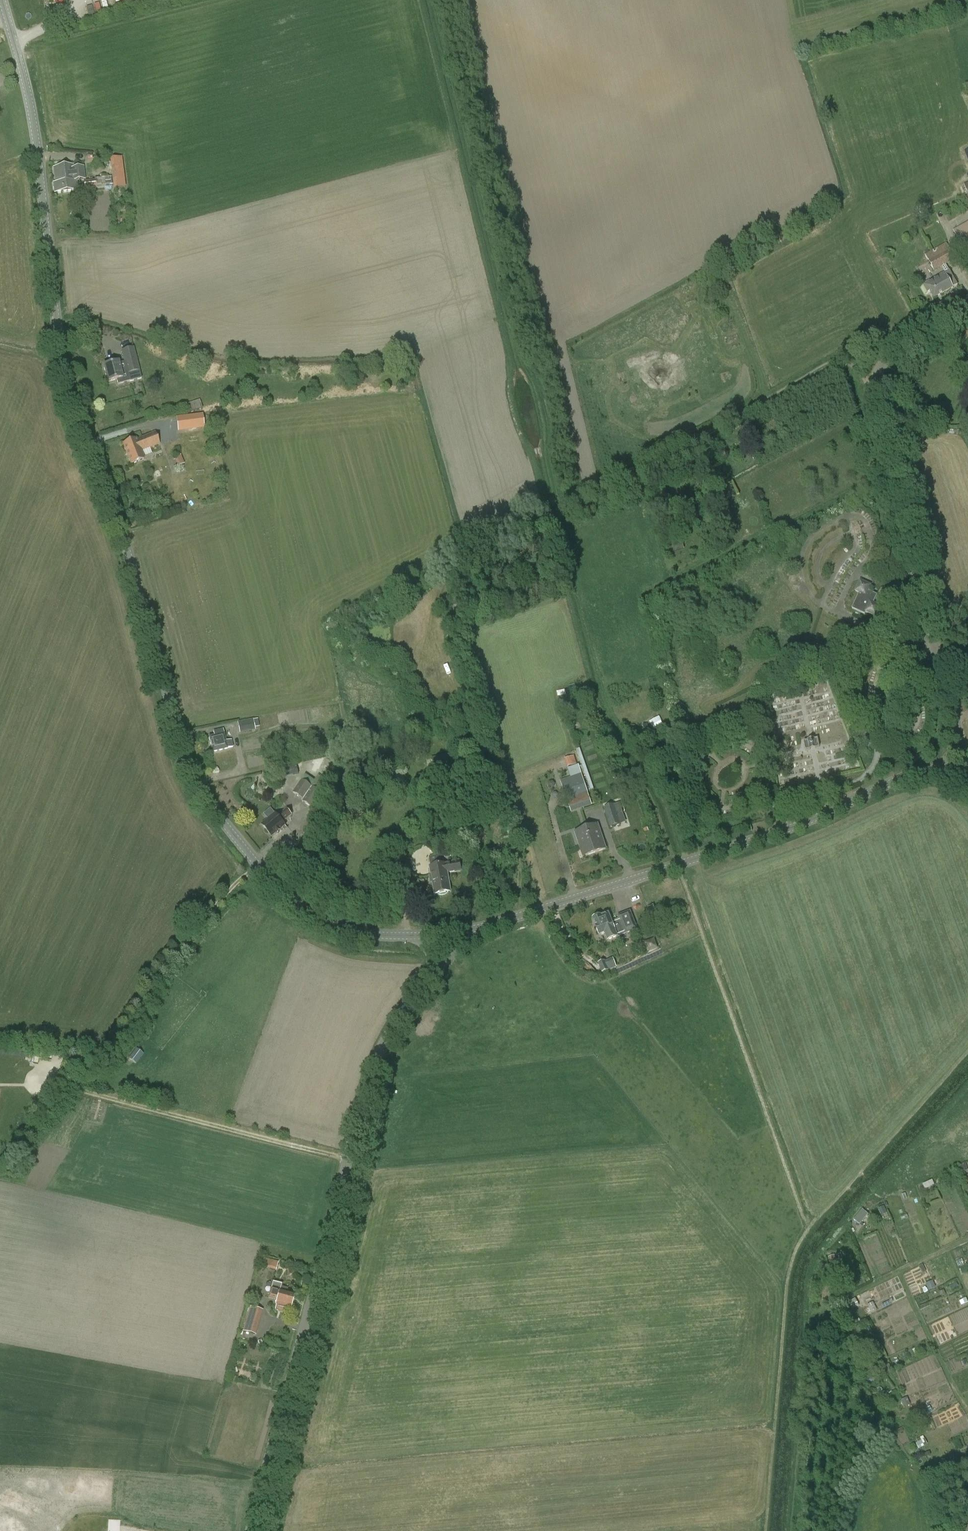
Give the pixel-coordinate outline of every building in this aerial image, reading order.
[(76,181),(86,179),(84,167),(74,168),(73,165),(54,167),(56,182),(54,183),(55,193),(77,191),(76,181)] [(97,189),(105,188),(113,187),(112,177),(96,178),(96,179),(83,181),(84,191),(97,189)] [(967,252),(967,223),(953,231),(966,253),(967,252)] [(934,272),(956,260),(946,243),(929,253),(930,255),(927,257),(928,260),(927,260),(934,272)] [(934,299),(958,285),(949,270),(926,284),(925,281),(920,284),(926,294),(930,292),(934,299)] [(130,382),(128,374),(140,371),(134,347),(121,351),(123,362),(118,364),(118,363),(104,366),(108,382),(117,380),(118,385),(130,382)] [(189,412),(202,409),(199,400),(186,404),(189,412)] [(203,415),(190,416),(191,431),(205,429),(203,415)] [(141,451),(159,444),(156,432),(123,445),(130,465),(144,460),(141,451)] [(177,465),(184,464),(181,454),(174,456),(177,465)] [(722,500),(738,492),(734,483),(718,491),(722,500)] [(859,593),(857,598),(852,609),(865,614),(866,612),(876,617),(881,606),(872,602),(876,594),(869,591),(871,586),(860,581),(855,592),(859,593)] [(661,717),(651,720),(654,729),(664,725),(661,717)] [(258,719),(253,720),(238,723),(240,733),(255,731),(255,728),(259,727),(258,719)] [(213,753),(227,749),(227,748),(233,747),(232,740),(225,741),(222,729),(213,731),(214,737),(209,738),(213,753)] [(816,748),(820,748),(818,739),(814,740),(814,739),(807,741),(804,742),(806,751),(809,750),(816,749),(816,748)] [(443,770),(450,768),(447,755),(431,758),(433,767),(443,765),(443,770)] [(565,757),(567,766),(577,764),(575,755),(565,757)] [(353,782),(355,763),(345,761),(342,780),(353,782)] [(282,767),(283,776),(299,774),(298,766),(282,767)] [(302,780),(293,793),(303,800),(316,782),(305,774),(301,780),(302,780)] [(567,800),(588,793),(581,774),(560,781),(567,800)] [(327,794),(332,786),(326,782),(321,791),(327,794)] [(313,809),(322,796),(312,788),(302,801),(313,809)] [(571,813),(592,805),(588,793),(567,800),(571,813)] [(604,809),(603,809),(610,828),(621,824),(620,821),(614,805),(614,806),(611,798),(602,801),(604,809)] [(287,809),(278,816),(275,813),(262,824),(273,837),(278,833),(283,829),(283,828),(286,826),(284,822),(292,815),(287,809)] [(586,858),(607,850),(598,826),(576,834),(581,848),(583,848),(586,858)] [(447,874),(454,873),(453,865),(430,869),(435,896),(451,894),(447,874)] [(594,917),(594,919),(593,919),(596,927),(595,927),(599,936),(604,933),(607,941),(637,930),(630,912),(618,917),(619,920),(612,923),(608,914),(601,917),(600,917),(597,916),(594,917)] [(601,974),(616,968),(612,958),(597,963),(601,974)] [(129,1059),(137,1064),(144,1054),(137,1048),(129,1059)] [(923,1183),(925,1189),(934,1185),(932,1180),(923,1183)] [(914,1186),(905,1190),(909,1199),(918,1195),(914,1186)] [(885,1205),(880,1207),(882,1212),(897,1207),(893,1196),(883,1199),(885,1205)] [(862,1209),(852,1219),(858,1225),(868,1215),(862,1209)] [(933,1280),(926,1282),(929,1290),(936,1287),(933,1280)] [(277,1302),(277,1304),(291,1308),(294,1296),(286,1294),(288,1289),(282,1287),(283,1284),(272,1281),(268,1299),(271,1299),(271,1300),(277,1302)] [(262,1310),(251,1307),(247,1319),(258,1322),(262,1310)]
